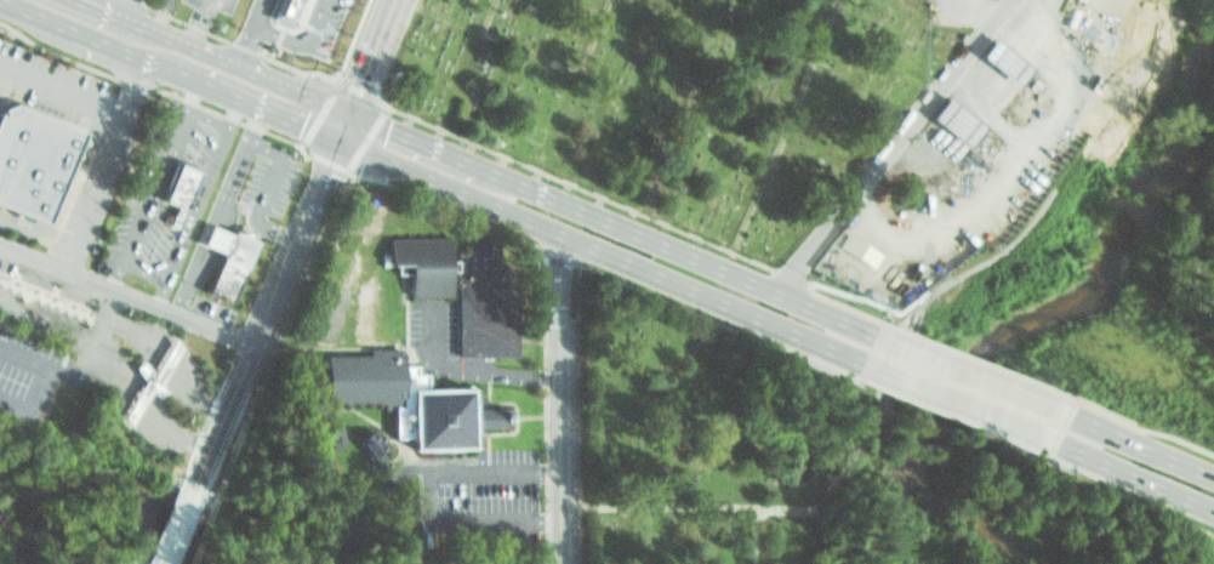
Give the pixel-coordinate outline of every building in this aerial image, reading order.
[(288,21),(347,42),(353,25),(345,22),(352,0),(295,0),(288,21)] [(1099,51),(1124,64),(1139,33),(1129,28),(1135,16),(1119,8),(1099,51)] [(1033,68),(995,40),(982,59),(1020,87),(1033,68)] [(36,221),(0,205),(0,101),(5,98),(75,129),(36,221)] [(933,119),(971,148),(987,126),(949,98),(933,119)] [(181,206),(154,195),(170,159),(196,170),(181,206)] [(203,218),(224,230),(241,227),(244,237),(251,240),(222,297),(205,287),(221,256),(192,241),(203,218)] [(410,301),(407,263),(388,264),(395,238),(449,234),(452,298),(410,301)] [(411,452),(410,439),(398,439),(395,405),(330,409),(327,359),(372,358),(371,352),(404,351),(405,392),(467,389),(468,406),(511,405),(512,432),(469,434),(469,450),(411,452)] [(358,440),(378,472),(388,466),(381,455),(389,450),(377,429),(358,440)]
